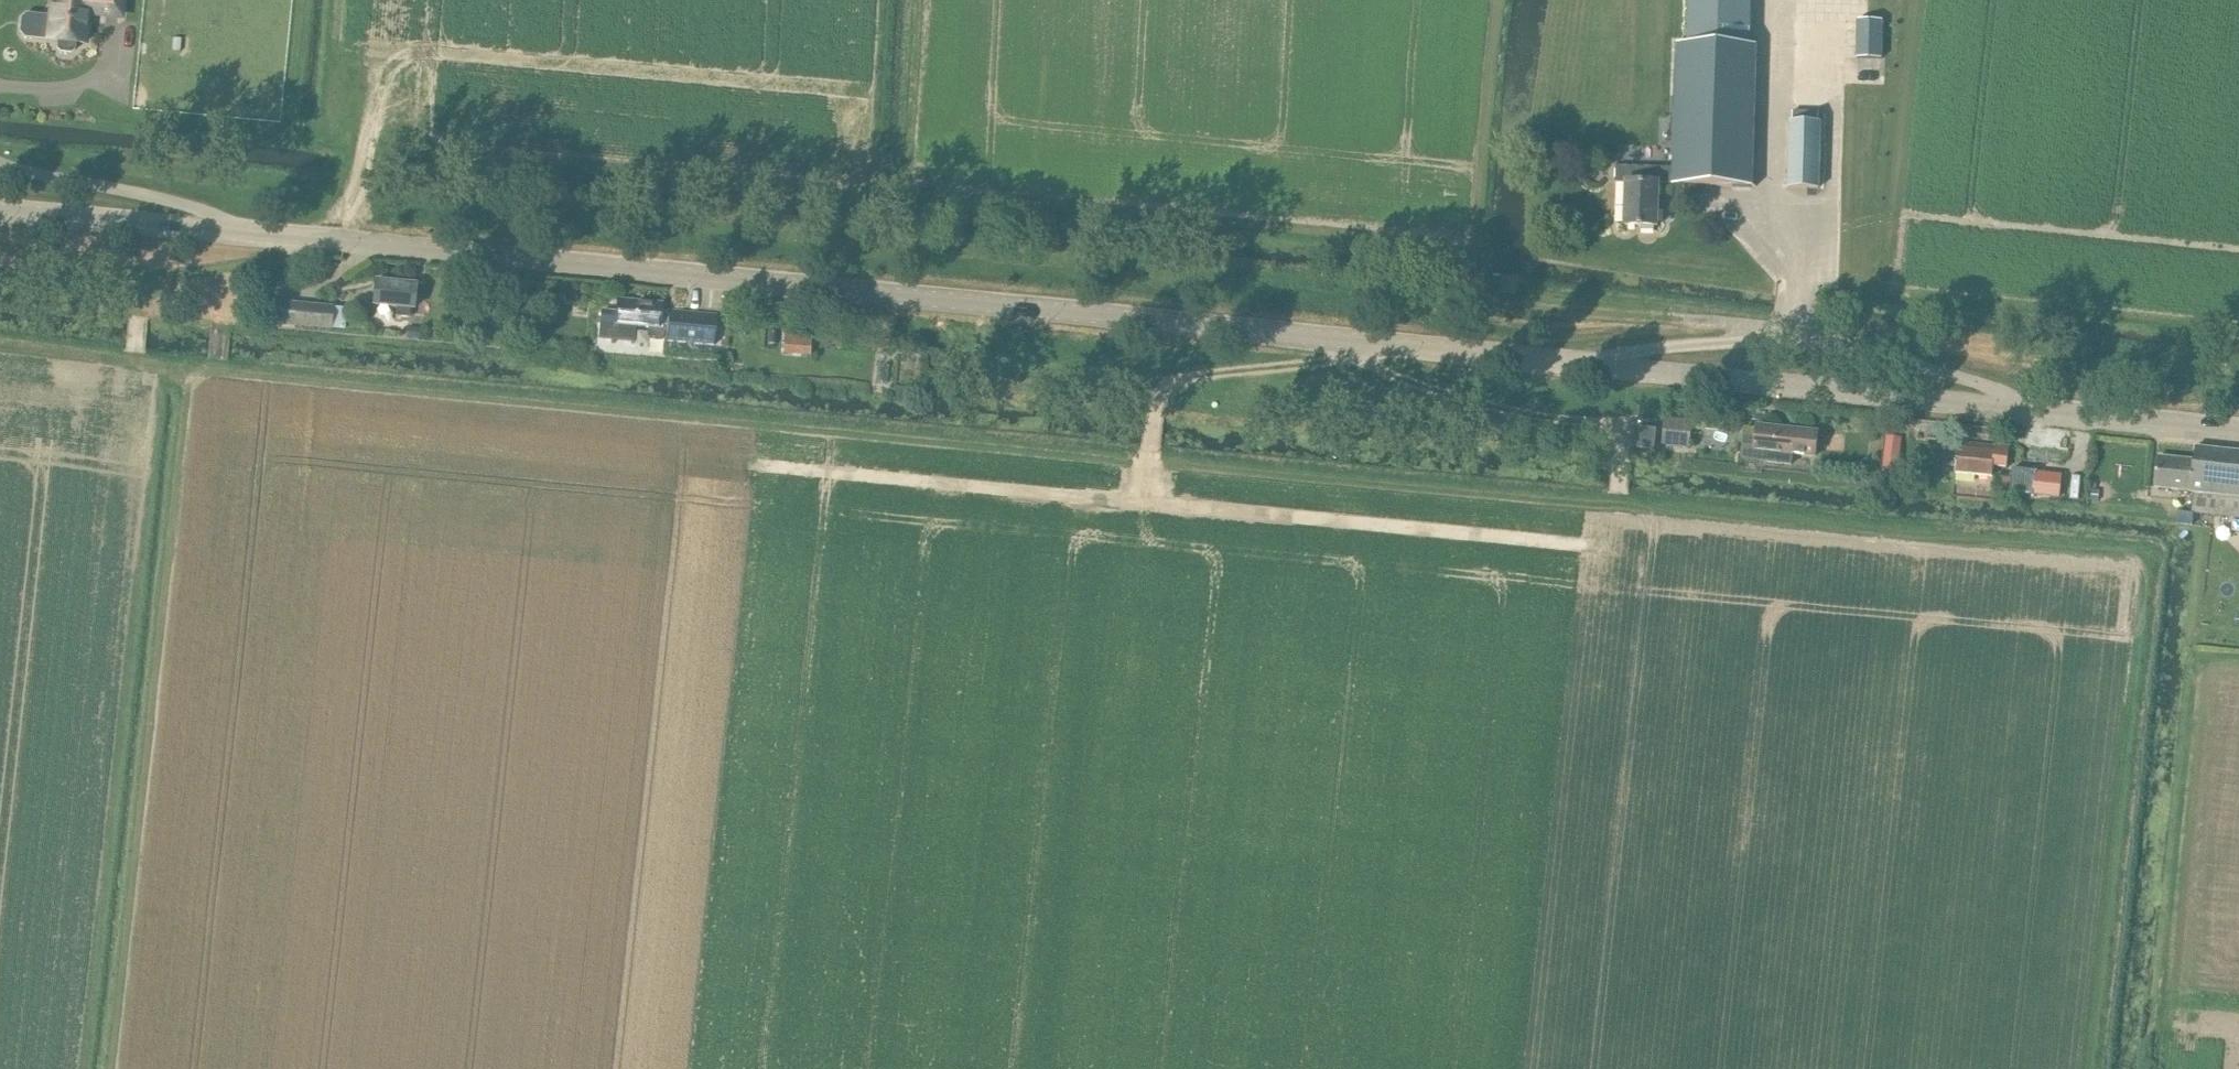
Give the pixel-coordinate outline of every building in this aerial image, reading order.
[(61,51),(73,52),(76,49),(77,42),(85,43),(88,12),(121,15),(123,0),(54,0),(50,39),(59,40),(58,48),(61,51)] [(1750,45),(1751,0),(1687,0),(1686,43),(1676,43),(1672,168),(1616,166),(1616,181),(1627,181),(1625,225),(1658,226),(1660,183),(1676,184),(1753,186),(1757,45),(1750,45)] [(1883,20),(1858,20),(1857,59),(1882,59),(1883,20)] [(1822,122),(1789,121),(1787,188),(1820,189),(1822,122)] [(376,281),(374,306),(396,308),(395,316),(409,318),(410,310),(413,310),(416,285),(376,281)] [(601,324),(599,340),(634,343),(635,326),(649,328),(648,336),(666,338),(666,341),(714,346),(716,320),(717,316),(669,311),(668,318),(661,318),(662,304),(618,300),(617,312),(602,310),(601,323),(601,324)] [(273,324),(295,326),(331,329),(333,307),(275,301),(273,324)] [(407,328),(406,336),(406,338),(420,339),(420,329),(407,328)] [(810,356),(811,337),(784,335),(783,354),(810,356)] [(1665,417),(1663,444),(1691,447),(1694,420),(1665,417)] [(1744,434),(1742,449),(1754,450),(1766,452),(1765,462),(1793,465),(1794,454),(1815,457),(1816,446),(1818,430),(1796,428),(1756,424),(1756,428),(1745,427),(1744,434)] [(1657,429),(1639,427),(1637,449),(1655,450),(1657,429)] [(1897,476),(1902,437),(1886,436),(1882,474),(1897,476)] [(1958,450),(1956,472),(1992,475),(1993,466),(1994,466),(2007,467),(2008,461),(2010,447),(1996,445),(1995,445),(1995,444),(1959,441),(1958,450)] [(2195,446),(2194,459),(2158,455),(2155,489),(2193,492),(2191,513),(2238,518),(2238,451),(2195,446)] [(1996,477),(1995,491),(2033,496),(2053,498),(2059,499),(2062,473),(2036,470),(2013,467),(2012,479),(1996,477)]
